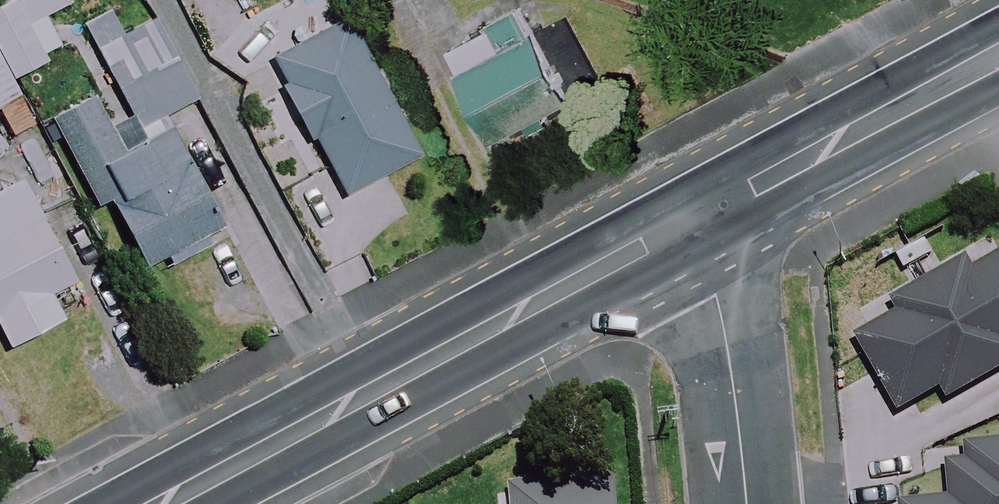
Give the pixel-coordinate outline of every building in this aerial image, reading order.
[(11,79),(46,61),(27,24),(71,2),(70,0),(15,0),(0,8),(0,58),(11,79)] [(126,36),(112,11),(86,26),(142,127),(198,95),(155,19),(126,36)] [(502,49),(492,29),(452,49),(495,135),(572,96),(539,30),(502,49)] [(392,154),(337,50),(250,96),(310,209),(359,182),(354,174),(392,154)] [(0,58),(0,108),(13,134),(33,123),(11,79),(0,58)] [(51,121),(98,210),(111,203),(147,271),(220,233),(167,132),(126,154),(96,97),(51,121)] [(23,180),(0,192),(0,326),(10,346),(63,319),(49,291),(73,279),(23,180)] [(940,392),(945,402),(998,375),(998,257),(971,271),(967,262),(890,300),(898,316),(858,335),(897,414),(940,392)] [(531,425),(533,503),(646,503),(644,422),(531,425)] [(966,445),(967,461),(946,463),(949,499),(903,503),(998,503),(998,442),(966,445)]
